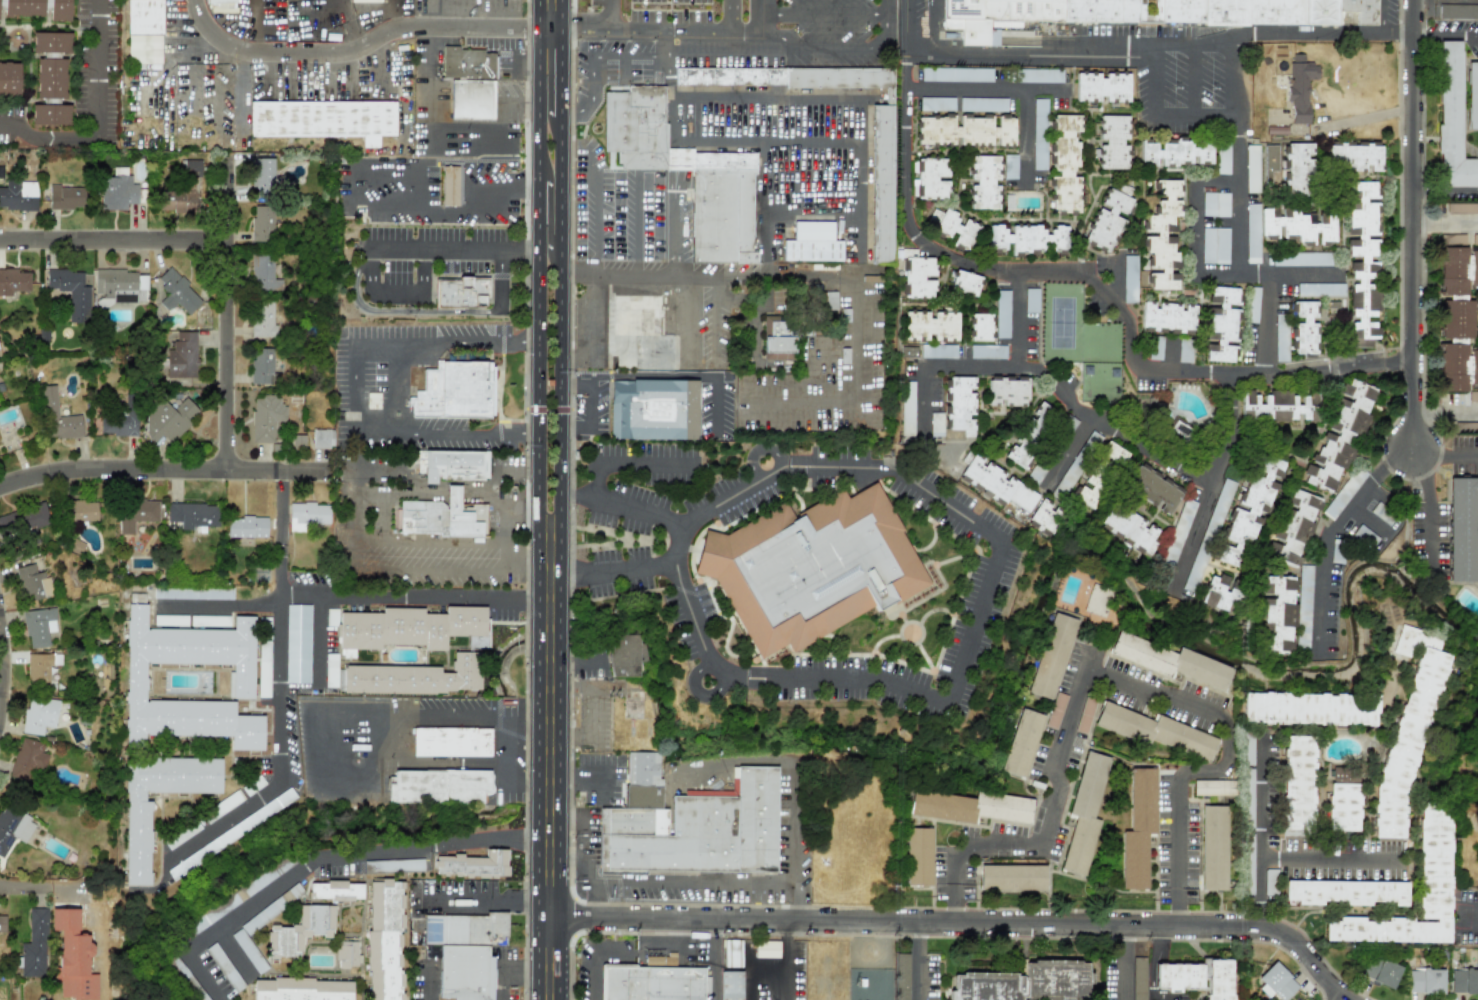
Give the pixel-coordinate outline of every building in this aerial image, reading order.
[(4,8),(4,14),(43,14),(43,8),(49,8),(49,19),(69,19),(69,1),(69,0),(0,0),(0,8),(4,8)] [(161,33),(161,0),(126,0),(126,33),(161,33)] [(206,4),(216,3),(216,8),(235,8),(235,0),(206,0),(206,4)] [(941,24),(941,0),(1061,0),(1061,27),(941,24)] [(1464,5),(1439,5),(1439,18),(1477,19),(1477,5),(1464,5)] [(68,123),(68,104),(58,103),(58,97),(64,98),(64,58),(59,58),(59,51),(69,51),(69,32),(52,31),(33,31),(33,51),(43,51),(43,58),(37,57),(37,97),(43,97),(42,103),(32,103),(32,123),(68,123)] [(160,34),(127,35),(128,64),(161,63),(160,34)] [(1459,159),(1460,41),(1437,41),(1436,186),(1477,186),(1477,159),(1459,159)] [(450,119),(493,119),(493,49),(441,49),(441,78),(450,78),(450,119)] [(1291,124),(1307,124),(1308,79),(1317,79),(1318,64),(1303,64),(1303,54),(1289,54),(1288,102),(1291,102),(1291,124)] [(0,62),(0,95),(19,94),(19,78),(19,62),(0,62)] [(1465,62),(1466,128),(1477,128),(1477,62),(1465,62)] [(894,68),(785,69),(786,88),(894,87),(894,68)] [(921,81),(991,82),(992,69),(921,68),(921,81)] [(678,69),(785,69),(785,88),(678,88),(678,69)] [(1061,70),(1017,69),(1017,82),(1061,83),(1061,70)] [(1075,73),(1076,103),(1096,103),(1096,97),(1104,96),(1104,104),(1128,104),(1128,74),(1099,74),(1099,73),(1075,73)] [(691,170),(691,262),(756,262),(756,251),(752,251),(752,153),(692,153),(692,148),(664,148),(664,86),(626,86),(626,92),(603,92),(603,151),(617,151),(617,170),(691,170)] [(920,99),(920,110),(953,111),(953,99),(920,99)] [(959,111),(975,111),(975,102),(968,102),(968,99),(959,99),(959,111)] [(1033,170),(1046,169),(1045,99),(1033,99),(1033,170)] [(250,136),(250,102),(394,101),(395,135),(379,136),(378,146),(362,147),(363,136),(250,136)] [(872,260),(872,105),(895,106),(894,260),(872,260)] [(917,145),(991,145),(991,138),(997,138),(997,145),(1014,145),(1014,116),(997,116),(997,127),(991,127),(991,117),(969,117),(969,115),(960,115),(960,126),(954,126),(954,116),(917,116),(917,145)] [(1053,214),(1079,214),(1079,177),(1072,177),(1072,168),(1078,168),(1077,141),(1072,141),(1072,132),(1080,132),(1080,115),(1053,115),(1053,131),(1059,131),(1059,138),(1052,138),(1053,171),(1057,171),(1057,177),(1048,177),(1048,187),(1052,187),(1053,214)] [(1127,169),(1127,116),(1099,116),(1099,145),(1093,145),(1093,157),(1099,157),(1099,169),(1127,169)] [(1140,165),(1211,166),(1211,141),(1185,141),(1185,140),(1158,139),(1158,141),(1140,141),(1140,165)] [(1326,145),(1326,171),(1342,171),(1342,168),(1348,168),(1348,171),(1358,171),(1358,172),(1362,172),(1362,171),(1364,171),(1364,164),(1369,164),(1369,171),(1380,171),(1380,170),(1382,170),(1382,165),(1380,165),(1380,146),(1377,146),(1377,141),(1369,141),(1369,143),(1365,143),(1365,141),(1356,141),(1356,145),(1352,145),(1352,141),(1344,141),(1344,143),(1338,143),(1338,141),(1329,141),(1329,145),(1326,145)] [(1310,195),(1310,157),(1312,157),(1312,144),(1280,144),(1280,145),(1264,145),(1264,183),(1270,183),(1270,169),(1283,169),(1283,195),(1310,195)] [(1258,145),(1246,145),(1246,187),(1258,187),(1258,145)] [(1017,155),(1004,155),(1003,178),(1016,179),(1017,155)] [(970,209),(997,209),(997,180),(998,180),(998,156),(970,156),(970,183),(970,209)] [(272,158),(252,158),(251,195),(272,195),(272,158)] [(947,199),(947,179),(947,159),(912,159),(912,173),(913,173),(913,199),(947,199)] [(180,160),(180,176),(200,176),(200,160),(180,160)] [(441,205),(459,205),(460,166),(441,166),(441,205)] [(126,210),(126,204),(137,204),(137,184),(130,183),(130,177),(100,176),(100,209),(126,210)] [(1178,268),(1177,252),(1175,252),(1172,217),(1181,216),(1179,198),(1181,197),(1180,179),(1156,181),(1157,185),(1163,200),(1152,206),(1153,215),(1141,221),(1142,233),(1139,237),(1145,251),(1146,269),(1146,274),(1146,280),(1150,291),(1178,288),(1177,273),(1170,273),(1168,269),(1178,268)] [(5,181),(5,188),(0,188),(0,210),(36,209),(36,180),(5,181)] [(1348,181),(1352,181),(1353,182),(1374,182),(1374,196),(1377,196),(1377,198),(1364,198),(1364,203),(1377,203),(1377,205),(1376,205),(1374,205),(1374,225),(1378,225),(1378,232),(1377,232),(1377,235),(1365,235),(1365,239),(1377,239),(1377,242),(1376,242),(1376,241),(1374,241),(1374,250),(1375,250),(1375,253),(1374,253),(1374,256),(1368,256),(1368,262),(1377,262),(1377,264),(1378,264),(1378,278),(1364,278),(1365,284),(1378,284),(1378,310),(1374,310),(1374,316),(1364,316),(1364,322),(1374,322),(1374,327),(1378,327),(1378,336),(1377,336),(1377,339),(1372,339),(1372,348),(1351,348),(1351,322),(1356,322),(1356,316),(1351,316),(1351,309),(1348,309),(1348,291),(1351,291),(1351,284),(1356,284),(1356,278),(1351,278),(1351,271),(1349,271),(1349,262),(1359,262),(1359,256),(1348,256),(1348,246),(1346,246),(1346,240),(1357,240),(1357,234),(1346,234),(1346,229),(1349,229),(1349,204),(1357,204),(1357,197),(1348,197),(1348,181)] [(48,208),(82,209),(82,186),(49,186),(48,208)] [(1132,200),(1111,189),(1106,188),(1102,198),(1100,205),(1097,209),(1085,233),(1085,236),(1082,242),(1101,251),(1109,253),(1124,222),(1124,221),(1115,216),(1115,212),(1129,215),(1130,211),(1132,200)] [(158,212),(198,211),(197,190),(158,191),(158,212)] [(1202,216),(1228,217),(1228,193),(1203,193),(1202,216)] [(1245,204),(1258,204),(1258,263),(1246,263),(1245,204)] [(1447,204),(1447,214),(1477,214),(1477,204),(1447,204)] [(252,241),(273,241),(272,205),(251,206),(252,241)] [(1260,208),(1269,208),(1269,205),(1276,205),(1276,217),(1281,217),(1281,207),(1300,207),(1300,216),(1306,216),(1306,213),(1312,213),(1312,209),(1317,209),(1317,213),(1334,213),(1334,242),(1331,242),(1331,241),(1320,241),(1320,245),(1317,245),(1317,232),(1313,232),(1313,244),(1310,244),(1310,241),(1299,241),(1299,242),(1296,242),(1296,235),(1294,235),(1294,234),(1283,234),(1283,238),(1281,238),(1281,225),(1276,225),(1276,238),(1273,238),(1273,237),(1274,237),(1274,234),(1262,234),(1262,235),(1260,235),(1260,208)] [(935,230),(955,237),(951,247),(967,253),(977,223),(964,219),(961,226),(954,223),(957,214),(942,209),(935,230)] [(783,261),(841,261),(841,241),(833,241),(833,222),(794,221),(793,241),(783,240),(783,261)] [(1066,226),(1051,225),(1051,235),(1041,235),(1042,226),(1011,224),(1010,234),(1005,234),(1005,226),(989,225),(987,247),(1005,248),(1005,243),(1011,243),(1010,256),(1022,257),(1022,253),(1038,254),(1038,250),(1065,252),(1066,226)] [(1228,228),(1202,228),(1201,263),(1227,264),(1228,228)] [(1464,247),(1465,234),(1441,234),(1440,246),(1464,247)] [(1467,296),(1468,248),(1439,247),(1437,295),(1467,296)] [(1470,248),(1469,287),(1477,287),(1477,248),(1470,248)] [(901,296),(933,298),(934,280),(924,280),(924,276),(933,277),(934,256),(916,256),(916,251),(903,250),(901,296)] [(1271,266),(1330,265),(1330,252),(1271,252),(1271,266)] [(273,279),(272,255),(250,256),(252,291),(281,290),(281,279),(273,279)] [(202,301),(169,266),(155,279),(168,293),(158,302),(167,311),(176,303),(187,315),(202,301)] [(17,272),(17,269),(0,268),(0,295),(12,296),(12,291),(29,291),(30,272),(17,272)] [(68,322),(88,322),(89,286),(82,286),(82,270),(46,270),(46,290),(68,290),(68,322)] [(94,271),(95,293),(102,293),(102,302),(145,301),(145,271),(94,271)] [(977,296),(980,275),(953,271),(950,292),(977,296)] [(486,278),(435,277),(435,307),(486,308),(486,278)] [(1296,283),(1344,283),(1344,296),(1296,296),(1296,283)] [(1206,331),(1216,332),(1215,344),(1205,344),(1203,361),(1234,363),(1235,344),(1237,344),(1238,330),(1236,330),(1238,310),(1227,309),(1227,304),(1238,305),(1239,288),(1209,286),(1206,331)] [(1248,286),(1259,287),(1256,323),(1245,322),(1248,286)] [(1024,312),(1038,312),(1038,288),(1025,288),(1024,312)] [(1008,338),(1009,291),(996,290),(995,337),(1008,338)] [(837,293),(822,292),(821,310),(836,310),(837,293)] [(613,295),(663,295),(663,335),(675,335),(676,371),(634,371),(634,369),(613,369),(613,358),(607,358),(607,300),(613,300),(613,295)] [(1441,339),(1473,338),(1472,300),(1440,300),(1441,339)] [(252,337),(274,337),(273,301),(251,301),(252,337)] [(1291,301),(1315,301),(1315,306),(1317,306),(1317,313),(1315,313),(1315,317),(1309,317),(1309,323),(1315,323),(1315,327),(1317,327),(1317,334),(1315,334),(1315,343),(1316,343),(1316,350),(1315,350),(1315,354),(1314,354),(1314,357),(1302,357),(1302,354),(1294,354),(1294,348),(1290,348),(1290,340),(1291,340),(1291,338),(1290,338),(1290,328),(1294,328),(1294,324),(1301,324),(1301,317),(1294,317),(1294,312),(1289,312),(1289,303),(1291,303),(1291,301)] [(1195,305),(1181,305),(1181,304),(1155,303),(1155,302),(1142,302),(1141,332),(1167,333),(1194,334),(1195,305)] [(957,341),(957,312),(931,312),(904,312),(904,341),(931,340),(931,341),(957,341)] [(991,341),(991,314),(969,314),(968,340),(991,341)] [(1274,314),(1287,314),(1288,361),(1274,361),(1274,314)] [(792,360),(792,316),(763,316),(763,360),(792,360)] [(196,331),(174,331),(173,349),(166,349),(166,377),(195,377),(196,331)] [(1149,359),(1161,360),(1162,336),(1151,336),(1149,359)] [(1191,340),(1179,340),(1178,362),(1190,362),(1191,340)] [(1466,392),(1466,388),(1477,388),(1477,349),(1467,349),(1467,343),(1439,343),(1438,392),(1466,392)] [(956,345),(920,345),(920,357),(956,358),(956,345)] [(1005,358),(1006,346),(973,345),(972,357),(1005,358)] [(916,357),(917,347),(902,347),(901,356),(916,357)] [(272,383),(272,348),(251,348),(252,384),(272,383)] [(409,417),(492,417),(492,361),(434,361),(434,369),(422,369),(422,390),(414,390),(414,397),(409,397),(409,417)] [(988,407),(1001,406),(1001,407),(1027,406),(1027,378),(1012,378),(1012,376),(988,377),(988,407)] [(1302,478),(1311,482),(1310,485),(1315,487),(1316,484),(1329,490),(1330,487),(1333,488),(1337,478),(1335,476),(1340,465),(1343,466),(1348,456),(1350,457),(1356,445),(1352,444),(1356,432),(1359,433),(1369,412),(1364,410),(1370,396),(1372,397),(1376,389),(1373,388),(1374,386),(1361,380),(1362,378),(1359,377),(1358,379),(1350,376),(1348,382),(1343,381),(1340,388),(1354,393),(1351,400),(1347,399),(1347,398),(1338,394),(1336,400),(1339,402),(1332,419),(1329,418),(1327,423),(1337,426),(1336,427),(1338,428),(1336,433),(1335,432),(1335,431),(1324,427),(1321,435),(1323,436),(1321,443),(1318,442),(1315,450),(1311,449),(1308,457),(1321,462),(1319,465),(1316,464),(1316,463),(1305,459),(1300,470),(1303,471),(1302,472),(1304,473),(1302,478)] [(974,378),(945,377),(945,401),(947,401),(947,430),(963,430),(963,437),(973,437),(973,417),(974,417),(974,391),(974,378)] [(610,381),(610,441),(697,440),(697,381),(610,381)] [(82,436),(80,414),(57,416),(55,385),(40,386),(44,439),(82,436)] [(1241,386),(1251,386),(1251,391),(1256,391),(1256,401),(1263,401),(1263,390),(1268,391),(1268,386),(1290,386),(1290,391),(1295,391),(1295,400),(1300,400),(1301,390),(1305,390),(1305,385),(1318,386),(1318,418),(1308,417),(1308,415),(1301,415),(1301,409),(1294,409),(1294,415),(1289,415),(1289,418),(1262,418),(1262,408),(1256,408),(1256,416),(1250,416),(1250,413),(1241,413),(1241,386)] [(1468,392),(1469,402),(1477,402),(1477,392),(1468,392)] [(272,442),(272,421),(285,421),(285,405),(279,405),(279,396),(252,396),(252,442),(272,442)] [(163,399),(137,423),(153,441),(161,434),(168,442),(200,413),(185,397),(171,409),(163,399)] [(1055,411),(1039,402),(1032,414),(1033,414),(1015,445),(1011,443),(1003,457),(1024,469),(1032,454),(1022,449),(1025,444),(1034,449),(1055,411)] [(136,435),(137,412),(100,411),(99,434),(136,435)] [(930,437),(943,437),(943,413),(930,413),(930,437)] [(1193,426),(1172,417),(1164,433),(1184,443),(1193,426)] [(312,448),(332,448),(333,429),(312,429),(312,448)] [(304,434),(291,435),(291,449),(304,449),(304,434)] [(1127,455),(1108,441),(1100,452),(1118,466),(1127,455)] [(487,480),(487,451),(416,450),(416,473),(423,473),(423,483),(435,483),(435,479),(487,480)] [(1038,495),(1006,476),(1006,474),(984,461),(985,460),(973,453),(957,478),(974,488),(976,484),(991,493),(988,498),(1000,506),(1004,499),(1027,513),(1038,495)] [(1262,517),(1286,465),(1262,454),(1254,471),(1261,474),(1259,479),(1250,475),(1237,504),(1246,508),(1243,513),(1235,509),(1221,538),(1233,543),(1231,549),(1222,544),(1215,559),(1236,569),(1261,517),(1262,517)] [(1049,468),(1042,461),(1026,476),(1033,483),(1049,468)] [(1167,515),(1183,490),(1139,462),(1124,486),(1157,506),(1156,508),(1167,515)] [(1085,482),(1090,485),(1087,491),(1076,484),(1069,497),(1091,509),(1111,472),(1096,463),(1085,482)] [(1321,511),(1356,464),(1367,472),(1332,519),(1321,511)] [(1447,581),(1475,581),(1476,496),(1477,496),(1477,477),(1448,477),(1447,581)] [(1233,482),(1223,479),(1211,519),(1209,527),(1218,530),(1221,520),(1222,520),(1233,482)] [(714,576),(762,659),(785,646),(789,653),(872,606),(875,611),(931,580),(876,483),(846,500),(839,488),(794,513),(784,497),(726,529),(707,524),(693,570),(714,576)] [(485,504),(459,503),(459,485),(446,485),(445,501),(398,501),(398,534),(485,535),(485,504)] [(1265,556),(1294,567),(1295,564),(1297,565),(1301,555),(1296,553),(1301,541),(1305,542),(1313,520),(1309,519),(1314,505),(1318,507),(1321,500),(1318,499),(1319,496),(1293,486),(1290,494),(1287,493),(1284,499),(1287,500),(1285,504),(1282,503),(1279,511),(1283,513),(1277,529),(1273,527),(1271,533),(1283,538),(1281,543),(1270,539),(1266,547),(1268,547),(1265,556)] [(1052,505),(1042,498),(1024,522),(1047,538),(1065,514),(1052,505)] [(1197,503),(1185,498),(1161,561),(1173,565),(1197,503)] [(132,534),(133,521),(157,521),(158,500),(120,499),(119,534),(132,534)] [(67,501),(68,521),(96,520),(95,500),(67,501)] [(303,531),(303,523),(328,524),(328,503),(289,502),(288,531),(303,531)] [(20,507),(24,529),(49,525),(45,503),(20,507)] [(217,526),(218,504),(167,503),(166,521),(180,522),(180,529),(190,530),(190,526),(217,526)] [(1158,530),(1146,523),(1146,522),(1111,503),(1098,527),(1122,540),(1121,542),(1149,557),(1156,543),(1152,541),(1158,530)] [(1389,525),(1395,516),(1376,503),(1370,512),(1389,525)] [(11,512),(0,516),(0,532),(17,526),(11,512)] [(266,517),(227,516),(226,537),(266,537),(266,517)] [(1378,539),(1360,524),(1353,533),(1371,548),(1378,539)] [(1210,548),(1199,543),(1181,588),(1193,593),(1210,548)] [(14,568),(22,602),(51,595),(45,570),(36,573),(33,563),(14,568)] [(1299,563),(1312,564),(1309,647),(1295,647),(1299,563)] [(1261,650),(1261,642),(1268,642),(1269,633),(1273,633),(1273,627),(1263,627),(1263,603),(1260,603),(1260,595),(1271,595),(1271,596),(1274,596),(1274,590),(1259,590),(1259,580),(1265,580),(1265,573),(1274,573),(1274,572),(1278,572),(1278,573),(1284,574),(1284,572),(1287,572),(1287,574),(1293,574),(1293,577),(1295,577),(1295,587),(1292,587),(1292,601),(1297,601),(1296,626),(1291,626),(1291,636),(1293,637),(1293,649),(1290,649),(1290,652),(1284,652),(1284,654),(1280,654),(1280,651),(1275,651),(1275,648),(1271,647),(1271,650),(1261,650)] [(1227,578),(1209,573),(1201,605),(1227,611),(1230,598),(1238,600),(1242,583),(1231,580),(1228,592),(1224,591),(1227,578)] [(1113,589),(1091,582),(1082,611),(1104,618),(1113,589)] [(232,598),(232,585),(153,585),(153,598),(232,598)] [(145,700),(145,663),(229,664),(228,698),(252,698),(254,616),(233,616),(232,629),(146,628),(146,604),(126,603),(124,741),(144,742),(144,735),(230,736),(230,750),(262,750),(263,715),(234,715),(234,701),(145,700)] [(285,682),(309,683),(310,605),(286,604),(285,682)] [(337,613),(337,649),(379,648),(379,645),(423,644),(423,651),(445,650),(444,636),(467,635),(467,649),(487,648),(486,606),(444,606),(444,613),(423,614),(422,607),(381,608),(381,612),(337,613)] [(48,646),(47,632),(56,631),(54,608),(24,610),(27,648),(48,646)] [(1076,620),(1074,619),(1052,612),(1025,692),(1049,700),(1076,620)] [(160,625),(187,626),(187,616),(160,615),(160,625)] [(191,626),(210,626),(210,616),(201,616),(201,617),(190,617),(191,626)] [(1366,831),(1394,839),(1446,654),(1437,651),(1441,636),(1399,624),(1391,652),(1407,657),(1410,646),(1417,648),(1366,831)] [(1231,667),(1177,647),(1175,653),(1117,631),(1108,653),(1168,675),(1170,671),(1223,690),(1231,667)] [(269,643),(258,643),(259,671),(269,671),(269,643)] [(341,691),(478,693),(479,652),(451,652),(451,672),(439,672),(439,666),(342,665),(341,691)] [(48,664),(60,664),(60,653),(27,654),(27,684),(48,683),(48,664)] [(324,687),(336,687),(337,654),(325,653),(324,687)] [(1045,725),(1055,729),(1066,695),(1056,692),(1045,725)] [(1376,694),(1242,693),(1242,723),(1376,724),(1376,694)] [(22,732),(42,735),(43,726),(54,728),(57,700),(26,696),(22,732)] [(1093,723),(1147,744),(1148,739),(1208,762),(1217,739),(1156,716),(1154,720),(1102,699),(1093,723)] [(998,771),(1022,779),(1043,715),(1019,707),(998,771)] [(412,756),(491,755),(490,727),(411,728),(412,756)] [(1252,732),(1243,732),(1244,765),(1253,765),(1252,732)] [(1311,836),(1314,736),(1284,735),(1281,836),(1311,836)] [(43,743),(20,736),(8,778),(32,784),(36,770),(43,772),(48,754),(41,752),(43,743)] [(1092,819),(1108,757),(1084,751),(1067,814),(1074,816),(1059,872),(1083,878),(1098,820),(1092,819)] [(776,871),(776,766),(730,766),(730,790),(683,790),(683,796),(671,796),(671,834),(666,834),(666,809),(659,809),(659,752),(625,752),(625,808),(599,807),(599,870),(776,871)] [(150,871),(149,871),(149,850),(151,850),(151,830),(150,830),(150,809),(151,809),(151,799),(144,799),(145,789),(147,789),(147,791),(221,791),(221,757),(126,755),(126,779),(125,779),(125,791),(126,791),(125,884),(150,884),(150,871)] [(1332,767),(1332,783),(1359,782),(1358,766),(1332,767)] [(1154,833),(1154,768),(1129,768),(1128,831),(1121,831),(1120,889),(1146,889),(1146,833),(1154,833)] [(489,770),(392,770),(393,783),(387,783),(387,803),(482,802),(482,791),(489,791),(489,770)] [(265,783),(259,775),(241,789),(248,797),(265,783)] [(1193,795),(1234,794),(1234,779),(1192,780),(1193,795)] [(1358,784),(1328,784),(1328,831),(1358,831),(1358,784)] [(908,813),(972,823),(973,816),(1028,824),(1032,799),(975,790),(974,797),(912,787),(908,813)] [(213,806),(219,815),(243,799),(237,790),(213,806)] [(1448,942),(1449,802),(1418,802),(1418,920),(1411,920),(1411,917),(1385,917),(1385,921),(1363,921),(1363,917),(1338,917),(1338,920),(1324,920),(1324,941),(1448,942)] [(13,837),(24,843),(36,821),(3,803),(0,808),(0,858),(1,859),(13,837)] [(1225,890),(1225,806),(1200,805),(1200,890),(1225,890)] [(163,841),(169,850),(201,829),(195,820),(163,841)] [(166,870),(173,880),(244,834),(238,824),(166,870)] [(931,828),(906,827),(905,885),(930,886),(931,828)] [(434,860),(438,859),(438,855),(451,855),(452,853),(464,852),(464,856),(487,856),(487,848),(508,848),(508,865),(510,865),(509,875),(497,874),(497,877),(479,876),(479,874),(472,875),(472,876),(466,876),(467,874),(463,874),(463,872),(461,873),(461,875),(455,875),(455,873),(449,873),(449,874),(444,874),(444,872),(437,872),(437,866),(434,866),(434,860)] [(194,934),(293,864),(285,854),(186,924),(194,934)] [(364,861),(364,872),(423,870),(422,858),(364,861)] [(979,889),(1044,889),(1044,865),(979,865),(979,889)] [(403,993),(403,999),(370,999),(370,970),(367,970),(367,929),(370,929),(370,880),(381,880),(381,876),(393,876),(393,880),(405,880),(405,888),(403,888),(403,893),(405,893),(405,908),(402,908),(402,913),(404,913),(405,927),(402,927),(402,930),(399,930),(399,933),(401,933),(402,946),(399,946),(399,953),(401,953),(401,966),(399,966),(399,970),(401,970),(401,973),(403,973),(404,985),(401,985),(401,993),(403,993)] [(310,882),(327,882),(327,879),(347,879),(347,883),(363,883),(363,897),(354,897),(354,899),(332,899),(332,897),(310,897),(310,896),(308,896),(308,891),(310,891),(310,882)] [(1406,882),(1284,880),(1284,900),(1295,900),(1295,904),(1370,905),(1370,901),(1393,902),(1393,906),(1405,906),(1406,882)] [(284,905),(279,898),(260,910),(265,917),(284,905)] [(270,924),(278,925),(277,928),(291,928),(291,925),(299,925),(299,905),(333,906),(332,933),(329,933),(329,937),(323,937),(323,934),(309,934),(309,937),(302,936),(302,952),(299,952),(299,959),(290,959),(290,957),(277,956),(277,959),(269,959),(269,951),(266,951),(266,932),(270,932),(270,924)] [(46,908),(28,908),(28,942),(20,942),(20,976),(45,976),(46,908)] [(96,999),(97,974),(87,974),(87,955),(92,956),(92,944),(87,944),(87,934),(77,934),(78,909),(50,908),(49,930),(59,930),(56,998),(96,999)] [(409,917),(425,917),(425,914),(488,914),(488,911),(508,911),(508,936),(507,936),(507,944),(408,944),(409,917)] [(740,966),(740,940),(723,940),(723,966),(740,966)] [(358,941),(336,941),(336,968),(359,967),(358,941)] [(778,957),(778,941),(754,941),(754,957),(778,957)] [(494,988),(494,999),(454,999),(454,996),(441,996),(441,944),(490,945),(489,955),(495,955),(494,968),(495,968),(495,988),(494,988)] [(895,953),(895,999),(908,999),(908,953),(895,953)] [(1400,967),(1368,953),(1358,974),(1391,989),(1400,967)] [(1132,958),(1132,999),(1145,999),(1145,958),(1132,958)] [(1200,958),(1200,963),(1154,963),(1154,989),(1160,989),(1160,991),(1178,991),(1178,988),(1201,988),(1201,980),(1205,980),(1205,999),(1230,999),(1230,959),(1200,958)] [(952,991),(949,990),(948,999),(1088,999),(1089,972),(1086,972),(1087,961),(1024,959),(1023,974),(953,971),(952,991)] [(1298,986),(1273,961),(1253,980),(1268,996),(1271,993),(1279,999),(1283,999),(1298,986)] [(707,970),(706,999),(600,999),(601,968),(707,970)] [(1442,993),(1442,969),(1407,969),(1407,993),(1442,993)] [(1450,969),(1449,993),(1477,993),(1477,969),(1450,969)] [(741,971),(720,971),(720,999),(741,999),(741,971)] [(188,973),(180,978),(197,999),(209,999),(188,973)] [(352,981),(352,999),(254,999),(254,980),(273,980),(273,977),(313,978),(312,981),(352,981)]
